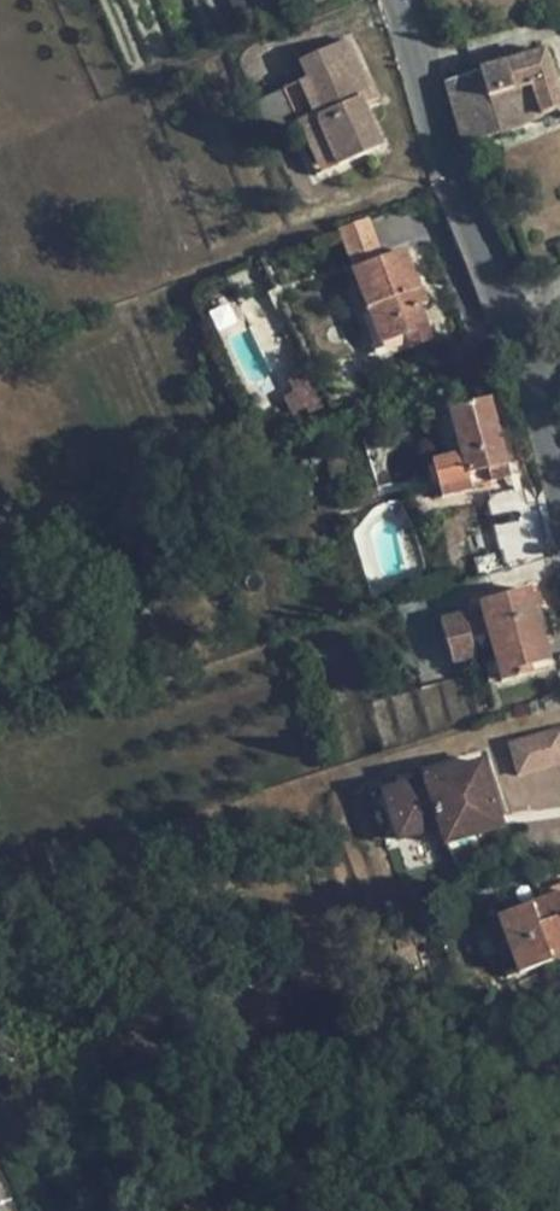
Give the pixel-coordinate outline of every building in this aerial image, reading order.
[(268,0),(250,0),(258,19),(273,12),(268,0)] [(299,126),(321,175),(383,148),(364,107),(352,79),(363,74),(349,40),(299,63),(306,80),(283,90),(299,126)] [(462,147),(559,112),(559,102),(544,53),(443,81),(462,147)] [(352,79),(364,107),(376,102),(363,74),(352,79)] [(253,104),(269,139),(299,126),(283,90),(253,104)] [(353,271),(384,260),(369,219),(338,230),(353,271)] [(369,314),(381,346),(404,337),(409,350),(432,341),(419,306),(428,303),(423,288),(419,289),(405,251),(384,260),(353,271),(369,314)] [(209,310),(216,329),(236,322),(229,303),(209,310)] [(369,314),(360,317),(372,349),(381,346),(369,314)] [(377,361),(409,350),(404,337),(381,346),(372,349),(377,361)] [(511,476),(490,400),(449,411),(461,456),(432,463),(440,496),(470,488),(511,476)] [(531,598),(530,592),(479,606),(480,610),(441,622),(453,665),(476,659),(470,639),(487,634),(500,684),(533,675),(531,667),(549,662),(535,611),(531,598)] [(531,598),(535,611),(542,610),(538,596),(531,598)] [(512,744),(522,776),(559,764),(559,729),(512,744)] [(464,839),(506,826),(486,761),(388,792),(403,840),(458,822),(464,839)] [(403,840),(388,792),(376,796),(391,843),(403,840)] [(450,844),(464,839),(458,822),(444,827),(450,844)] [(559,960),(559,895),(502,916),(499,907),(484,912),(507,979),(517,976),(559,960)]
